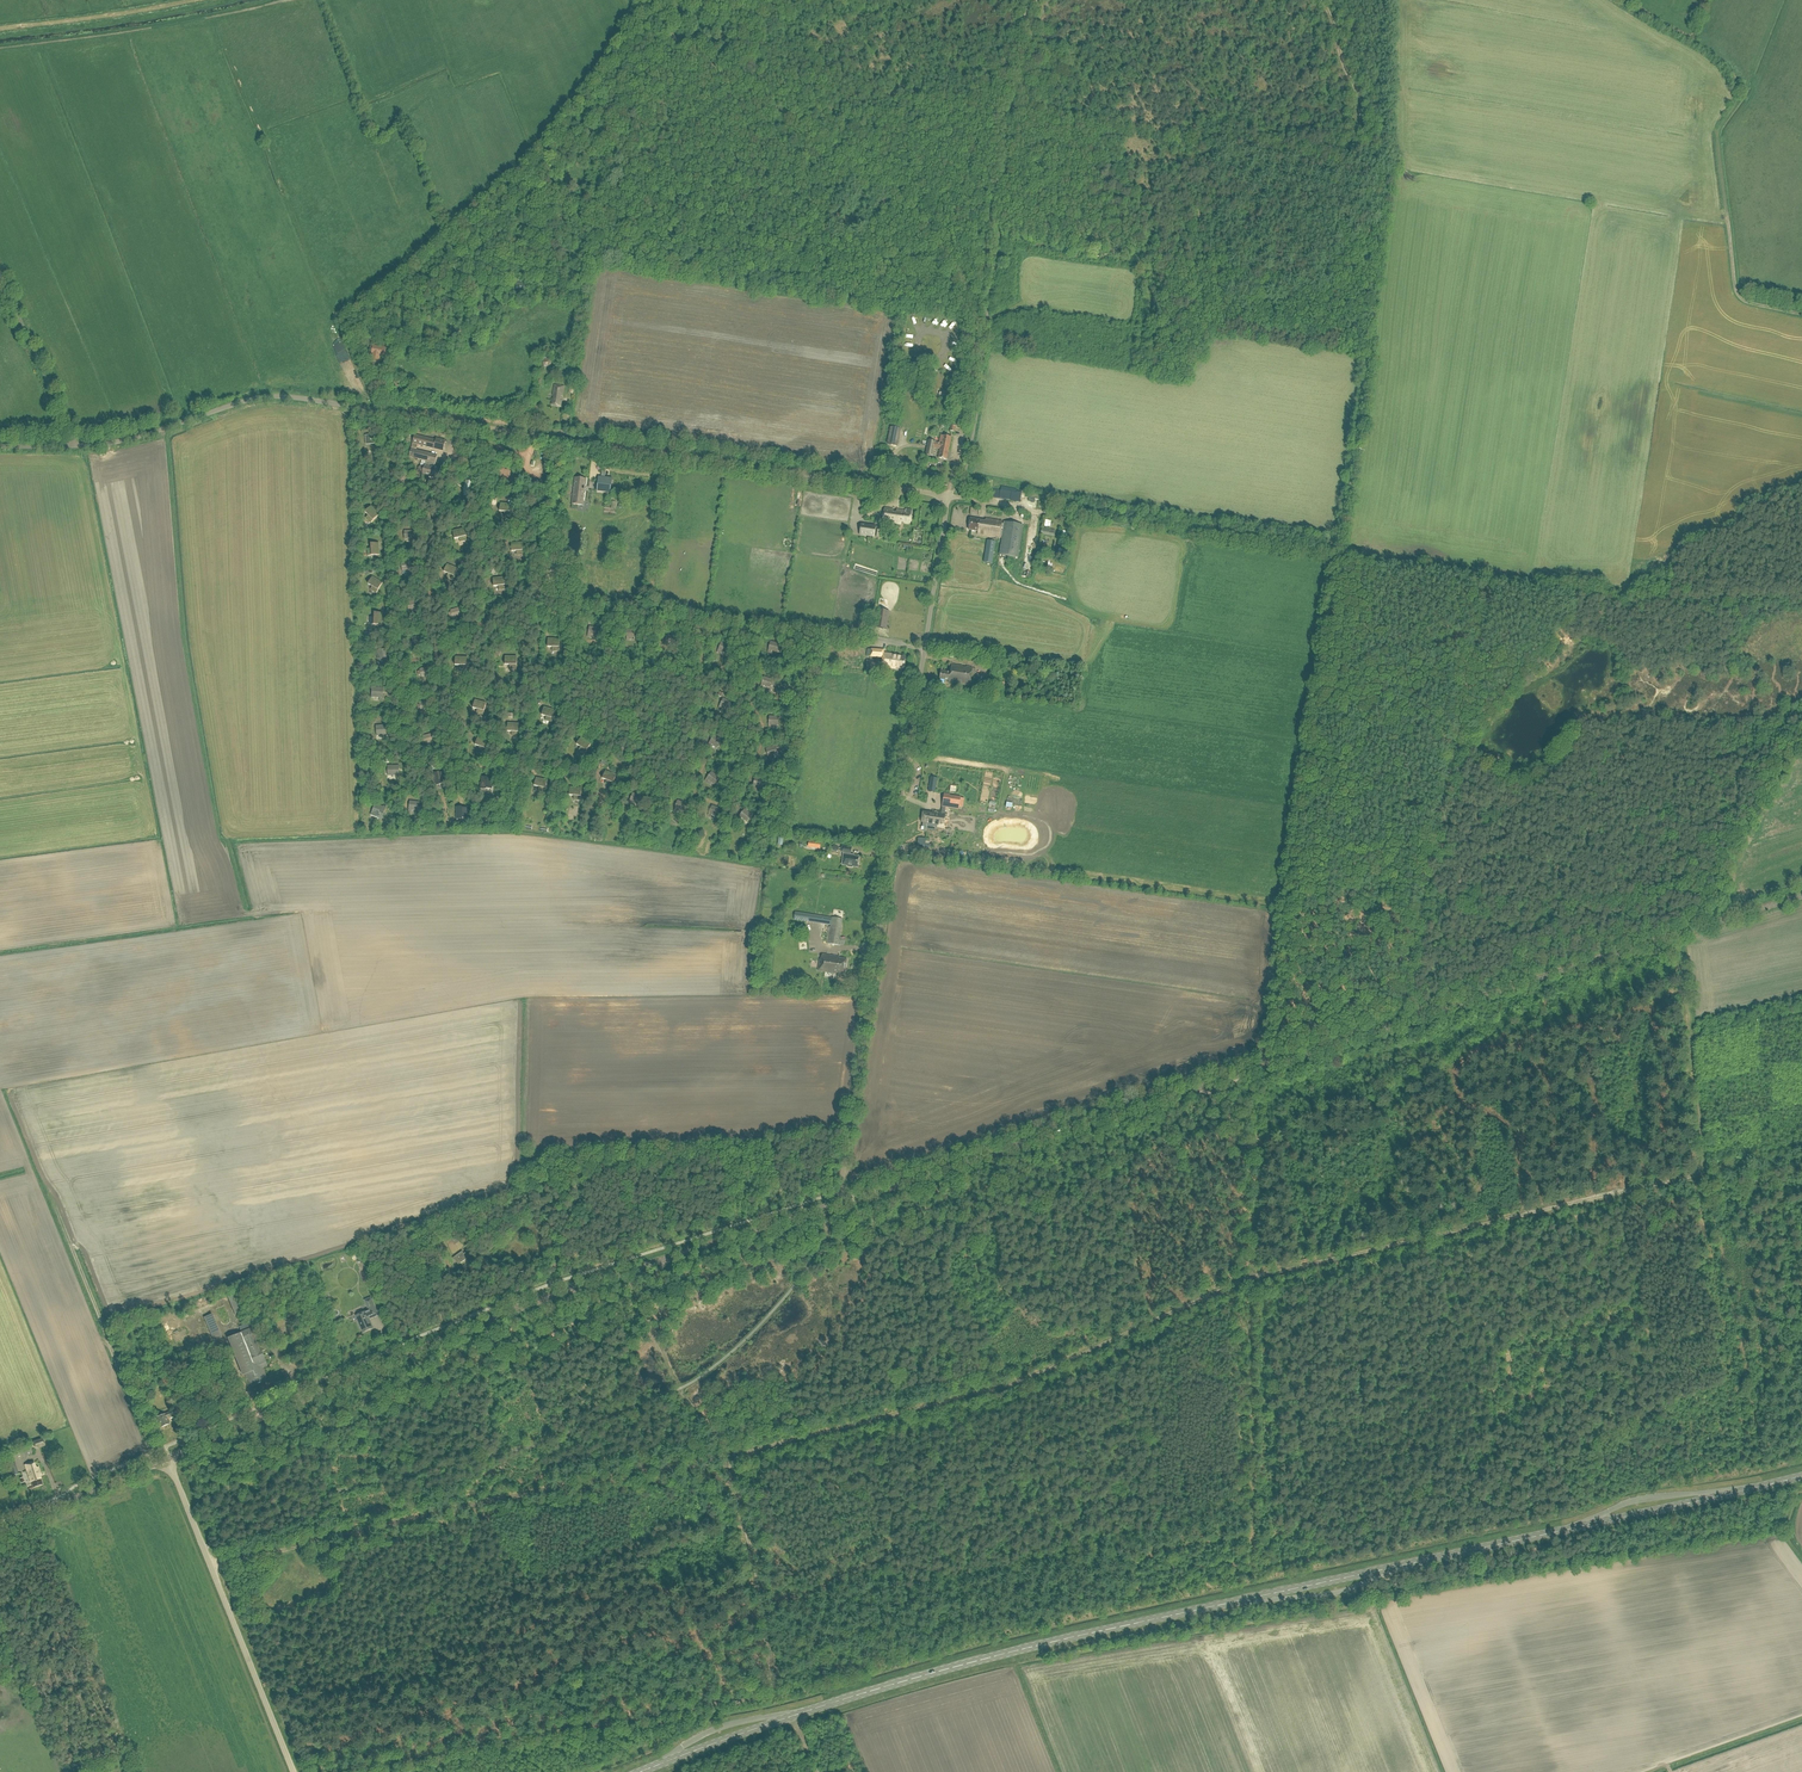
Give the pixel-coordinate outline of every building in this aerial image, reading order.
[(373,346),(372,354),(373,354),(371,363),(379,364),(381,355),(386,356),(387,348),(373,346)] [(561,407),(562,401),(560,400),(561,396),(563,397),(565,387),(555,385),(551,405),(561,407)] [(897,446),(901,429),(890,427),(887,444),(897,446)] [(436,439),(415,434),(413,442),(418,444),(444,450),(446,440),(436,437),(436,439)] [(376,444),(375,435),(365,436),(366,445),(376,444)] [(935,448),(939,449),(940,449),(938,458),(947,460),(951,437),(941,435),(939,443),(935,442),(936,442),(929,440),(926,454),(932,456),(933,456),(935,448)] [(436,478),(439,468),(434,467),(437,455),(417,450),(411,449),(409,457),(422,460),(421,465),(425,466),(422,475),(436,478)] [(613,478),(605,477),(606,470),(602,470),(601,476),(599,476),(597,492),(611,493),(613,478)] [(409,486),(404,474),(395,478),(400,489),(409,486)] [(572,504),(584,505),(587,478),(575,477),(572,504)] [(471,493),(473,482),(466,480),(463,492),(464,492),(464,494),(465,494),(464,496),(468,497),(468,495),(469,495),(470,493),(471,493)] [(984,496),(999,499),(1001,491),(985,488),(984,496)] [(511,517),(512,505),(501,503),(500,512),(504,512),(504,516),(511,517)] [(371,523),(379,515),(371,507),(365,512),(368,516),(366,518),(371,523)] [(912,510),(906,509),(906,511),(897,510),(897,512),(892,512),(893,509),(885,508),(883,521),(901,523),(910,524),(912,510)] [(969,530),(978,532),(978,534),(1000,537),(1000,535),(1003,536),(1000,554),(1018,557),(1023,526),(1005,523),(1004,525),(1002,524),(1002,521),(986,519),(985,521),(970,519),(969,530)] [(876,525),(861,523),(859,535),(874,537),(876,525)] [(1055,530),(1042,528),(1041,535),(1054,537),(1055,530)] [(460,542),(467,540),(464,529),(453,531),(455,540),(459,539),(460,542)] [(414,539),(414,531),(404,531),(404,539),(411,539),(411,542),(414,542),(414,539)] [(987,540),(985,552),(983,562),(992,563),(993,553),(995,542),(987,540)] [(368,556),(380,555),(379,543),(371,544),(371,549),(368,549),(368,556)] [(517,555),(524,555),(523,543),(511,544),(512,552),(517,552),(517,555)] [(1034,566),(1035,550),(1028,549),(1026,565),(1034,566)] [(409,573),(412,573),(412,570),(411,562),(401,563),(402,571),(409,570),(409,573)] [(454,580),(458,569),(447,565),(444,572),(448,574),(447,577),(454,580)] [(377,593),(383,583),(372,577),(368,584),(372,587),(370,590),(377,593)] [(499,590),(506,589),(505,577),(493,579),(494,587),(498,587),(499,590)] [(415,612),(417,611),(417,609),(415,601),(407,603),(408,607),(406,608),(406,610),(408,610),(414,609),(415,612)] [(452,618),(461,616),(459,608),(450,611),(452,615),(450,615),(450,618),(452,617),(452,618)] [(887,629),(890,611),(878,609),(875,627),(887,629)] [(382,625),(383,613),(374,613),(374,618),(371,617),(370,625),(382,625)] [(599,636),(600,629),(589,627),(588,637),(591,637),(591,635),(599,636)] [(638,637),(638,630),(627,630),(627,640),(630,640),(630,637),(638,637)] [(676,643),(676,640),(674,640),(675,636),(666,635),(665,642),(674,643),(676,643)] [(420,647),(422,647),(422,644),(421,636),(412,638),(413,645),(419,644),(420,647)] [(559,651),(560,639),(548,639),(548,647),(552,648),(552,651),(559,651)] [(727,654),(730,646),(721,642),(718,650),(717,652),(720,654),(721,651),(727,654)] [(778,652),(780,644),(770,642),(768,653),(770,653),(771,650),(778,652)] [(897,669),(897,668),(904,669),(906,657),(884,654),(884,651),(868,649),(867,655),(871,656),(883,657),(882,667),(897,669)] [(375,653),(377,661),(379,661),(381,667),(389,665),(384,650),(375,653)] [(467,670),(467,658),(455,657),(455,666),(460,666),(460,669),(467,670)] [(517,669),(517,657),(505,657),(505,665),(510,665),(510,669),(517,669)] [(966,667),(966,668),(963,668),(963,666),(952,664),(951,672),(941,671),(940,680),(941,680),(940,682),(945,683),(946,680),(949,681),(949,682),(971,685),(973,668),(966,667)] [(421,676),(430,675),(428,668),(420,669),(421,673),(419,674),(419,676),(421,676)] [(771,688),(773,680),(764,677),(760,687),(763,688),(764,686),(771,688)] [(992,681),(978,679),(977,687),(981,688),(982,687),(991,689),(992,681)] [(373,687),(373,689),(372,697),(379,698),(379,701),(383,701),(384,688),(373,687)] [(728,710),(732,703),(723,698),(718,708),(721,710),(722,707),(728,710)] [(483,715),(486,703),(475,700),(473,708),(477,710),(476,713),(483,715)] [(421,710),(429,708),(428,701),(419,703),(420,707),(418,707),(419,710),(421,709),(421,710)] [(552,722),(555,711),(544,708),(542,716),(546,717),(545,720),(552,722)] [(778,725),(779,717),(769,716),(768,727),(771,728),(771,725),(778,725)] [(519,736),(520,724),(508,723),(507,732),(512,732),(512,736),(519,736)] [(385,738),(389,737),(388,725),(376,726),(377,736),(385,735),(385,738)] [(425,743),(434,741),(432,734),(423,736),(424,740),(422,741),(423,743),(425,743)] [(718,748),(722,741),(714,735),(708,745),(710,746),(712,744),(718,748)] [(485,753),(489,741),(478,737),(475,745),(480,747),(478,750),(485,753)] [(585,754),(591,744),(581,738),(577,745),(581,747),(579,750),(585,754)] [(771,756),(778,754),(775,746),(766,749),(769,760),(772,759),(771,756)] [(396,778),(399,778),(399,766),(388,766),(388,776),(396,776),(396,778)] [(612,787),(616,775),(605,771),(602,779),(607,781),(605,784),(612,787)] [(442,783),(447,782),(445,772),(440,773),(439,772),(434,774),(436,780),(435,780),(436,785),(442,784),(442,783)] [(714,784),(719,778),(711,772),(705,781),(707,783),(709,780),(714,784)] [(480,789),(486,789),(487,788),(492,789),(493,779),(487,779),(487,777),(482,777),(482,783),(481,783),(480,789)] [(545,792),(548,781),(536,778),(534,786),(539,787),(538,791),(545,792)] [(763,788),(765,780),(755,778),(752,788),(755,789),(756,786),(763,788)] [(931,778),(928,791),(935,792),(937,779),(931,778)] [(581,800),(582,789),(570,787),(569,796),(574,796),(574,800),(581,800)] [(642,806),(645,798),(633,793),(629,803),(631,805),(632,802),(642,806)] [(942,807),(941,812),(945,813),(946,807),(959,809),(959,807),(960,803),(963,804),(964,799),(949,796),(949,795),(944,794),(942,807)] [(419,807),(420,803),(410,801),(408,812),(411,813),(412,810),(419,811),(419,810),(422,811),(423,808),(419,807)] [(684,812),(687,804),(677,801),(674,811),(677,812),(677,809),(684,812)] [(382,820),(386,808),(375,804),(371,815),(382,820)] [(718,817),(721,810),(712,806),(708,816),(710,817),(711,814),(718,817)] [(456,814),(457,819),(463,819),(463,818),(468,818),(467,808),(462,808),(462,807),(457,807),(457,813),(456,814)] [(747,822),(752,816),(745,809),(737,818),(740,820),(742,817),(747,822)] [(928,825),(929,825),(944,827),(946,813),(945,813),(941,812),(935,811),(934,813),(923,812),(921,822),(923,822),(923,827),(928,827),(928,825)] [(853,866),(858,867),(859,857),(853,857),(853,855),(850,854),(850,853),(851,853),(851,848),(842,847),(841,852),(844,852),(844,857),(845,859),(845,865),(848,865),(847,867),(852,867),(853,866)] [(816,923),(831,925),(831,927),(829,927),(827,943),(839,945),(840,939),(843,919),(832,917),(831,917),(817,915),(815,915),(795,912),(794,919),(814,923),(816,923)] [(839,960),(839,959),(822,956),(822,960),(820,959),(819,971),(837,973),(837,972),(844,973),(845,961),(839,960)] [(466,1252),(464,1254),(462,1251),(453,1258),(459,1265),(470,1257),(466,1252)] [(330,1302),(326,1291),(321,1293),(325,1304),(330,1302)] [(244,1313),(236,1293),(227,1296),(235,1316),(244,1313)] [(366,1301),(370,1311),(357,1316),(364,1332),(372,1328),(368,1318),(378,1314),(371,1299),(366,1301)] [(212,1314),(203,1318),(213,1342),(222,1338),(212,1314)] [(228,1338),(243,1375),(245,1375),(247,1380),(251,1387),(268,1380),(263,1368),(268,1366),(262,1351),(260,1352),(255,1340),(257,1339),(252,1328),(251,1329),(249,1323),(239,1327),(241,1333),(228,1338)] [(160,1380),(163,1387),(175,1382),(173,1375),(160,1380)] [(167,1418),(178,1413),(176,1409),(157,1418),(161,1428),(169,1424),(167,1418)] [(43,1438),(33,1441),(35,1449),(39,1448),(46,1446),(43,1438)] [(19,1474),(13,1456),(6,1458),(12,1476),(19,1474)] [(25,1465),(30,1482),(32,1482),(33,1487),(43,1484),(40,1476),(41,1475),(39,1467),(38,1467),(36,1468),(34,1462),(25,1465)]
